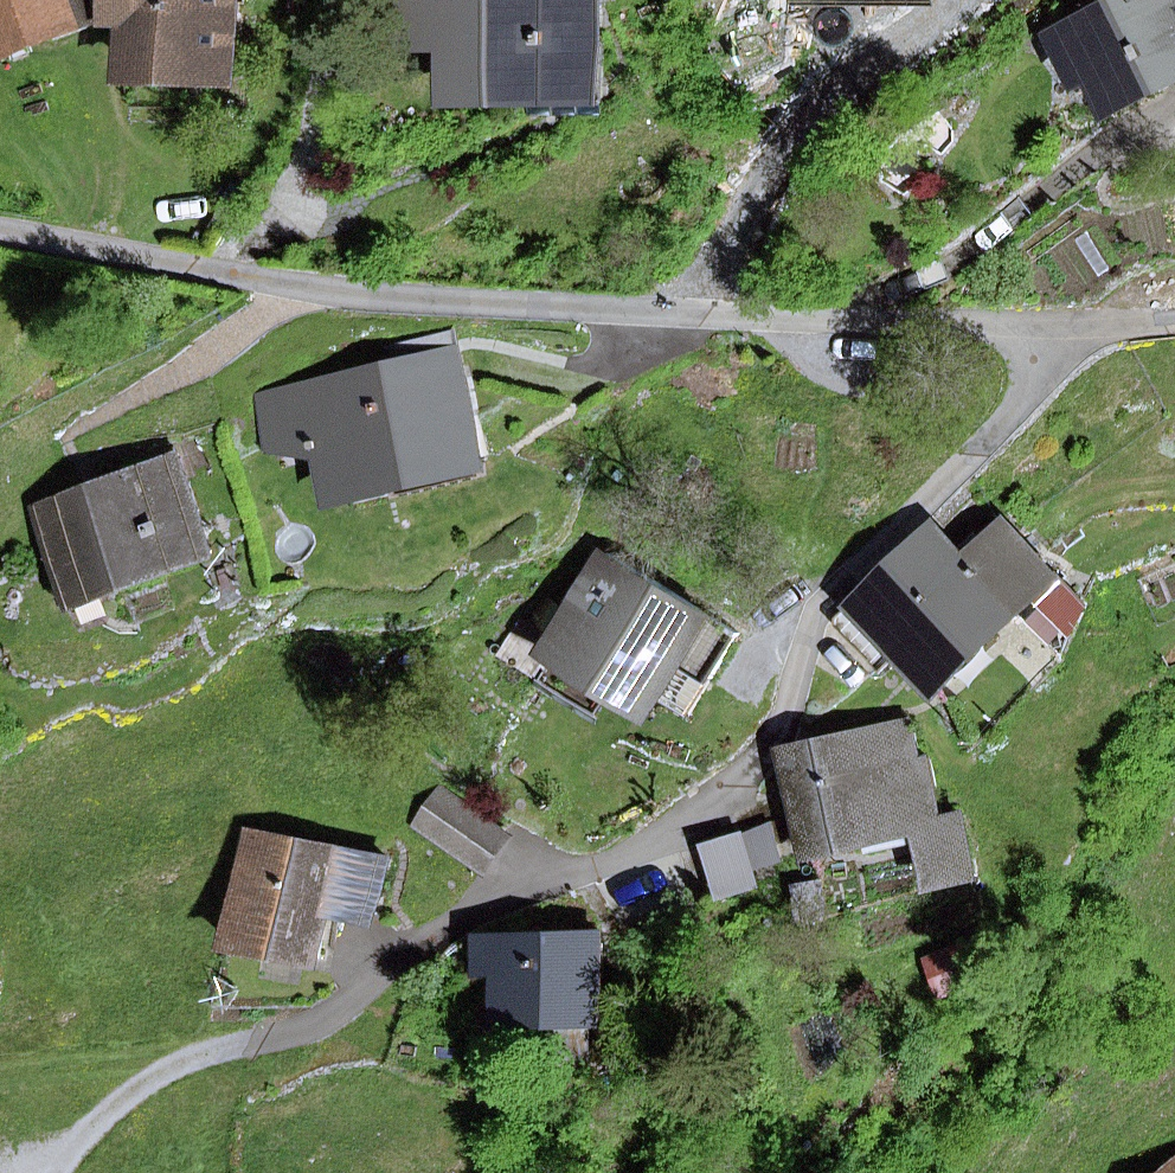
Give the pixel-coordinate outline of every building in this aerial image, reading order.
[(5,54),(97,19),(90,0),(0,0),(0,40),(5,54)] [(137,73),(229,76),(231,0),(115,0),(115,11),(139,12),(137,73)] [(451,87),(533,87),(588,86),(587,30),(587,0),(405,0),(405,8),(450,8),(450,41),(451,87)] [(1115,107),(1174,77),(1174,0),(1137,0),(1077,30),(1098,72),(1115,107)] [(406,41),(450,41),(450,8),(405,8),(406,41)] [(534,104),(605,103),(604,29),(587,30),(588,86),(533,87),(534,104)] [(1082,80),(1098,72),(1077,30),(1061,38),(1082,80)] [(420,365),(455,356),(450,335),(415,344),(420,365)] [(392,371),(311,391),(311,393),(321,431),(336,494),(480,460),(455,356),(420,365),(415,344),(414,341),(387,348),(392,371)] [(277,441),(321,431),(311,393),(268,403),(277,441)] [(156,494),(183,485),(173,456),(146,465),(156,494)] [(101,593),(208,554),(183,485),(156,494),(146,465),(39,504),(70,589),(72,588),(96,579),(101,593)] [(899,647),(940,688),(1037,592),(1054,574),(1003,522),(964,561),(929,526),(833,621),(879,667),(899,647)] [(609,553),(556,641),(523,621),(502,656),(536,676),(552,650),(558,653),(615,688),(649,708),(679,658),(712,678),(740,633),(609,553)] [(1037,592),(1068,624),(1084,604),(1054,574),(1037,592)] [(77,602),(101,593),(96,579),(72,588),(77,602)] [(599,715),(615,688),(558,653),(542,680),(599,715)] [(929,758),(921,760),(912,722),(788,749),(813,850),(869,837),(923,824),(926,837),(937,885),(978,875),(964,815),(944,820),(929,758)] [(421,826),(483,867),(504,835),(442,794),(421,826)] [(869,837),(872,849),(926,837),(923,824),(869,837)] [(319,958),(330,903),(377,911),(387,856),(249,830),(229,941),(319,958)] [(770,860),(763,834),(741,839),(747,866),(770,860)] [(707,842),(710,858),(718,894),(752,886),(747,866),(741,839),(740,835),(707,842)] [(553,1019),(553,1058),(590,1058),(590,1019),(600,1019),(599,931),(477,933),(477,973),(506,972),(507,1020),(553,1019)] [(931,962),(945,994),(999,972),(986,939),(931,962)]
